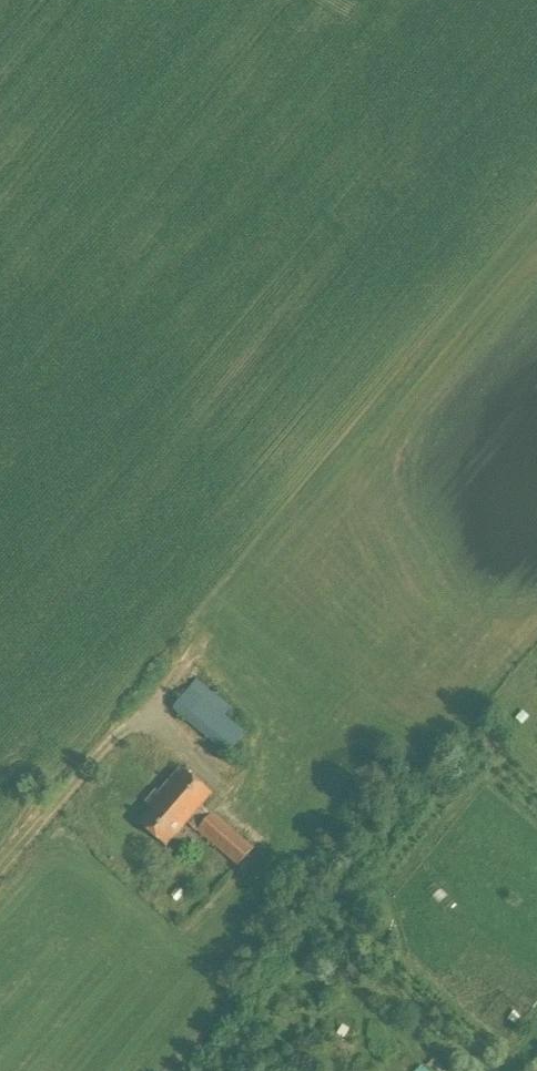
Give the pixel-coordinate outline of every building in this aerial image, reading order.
[(229,755),(246,734),(235,724),(240,718),(195,681),(172,708),(229,755)] [(213,794),(181,767),(158,793),(156,790),(144,803),(152,809),(139,824),(166,848),(187,824),(196,833),(197,832),(238,867),(253,849),(203,806),(213,794)]
